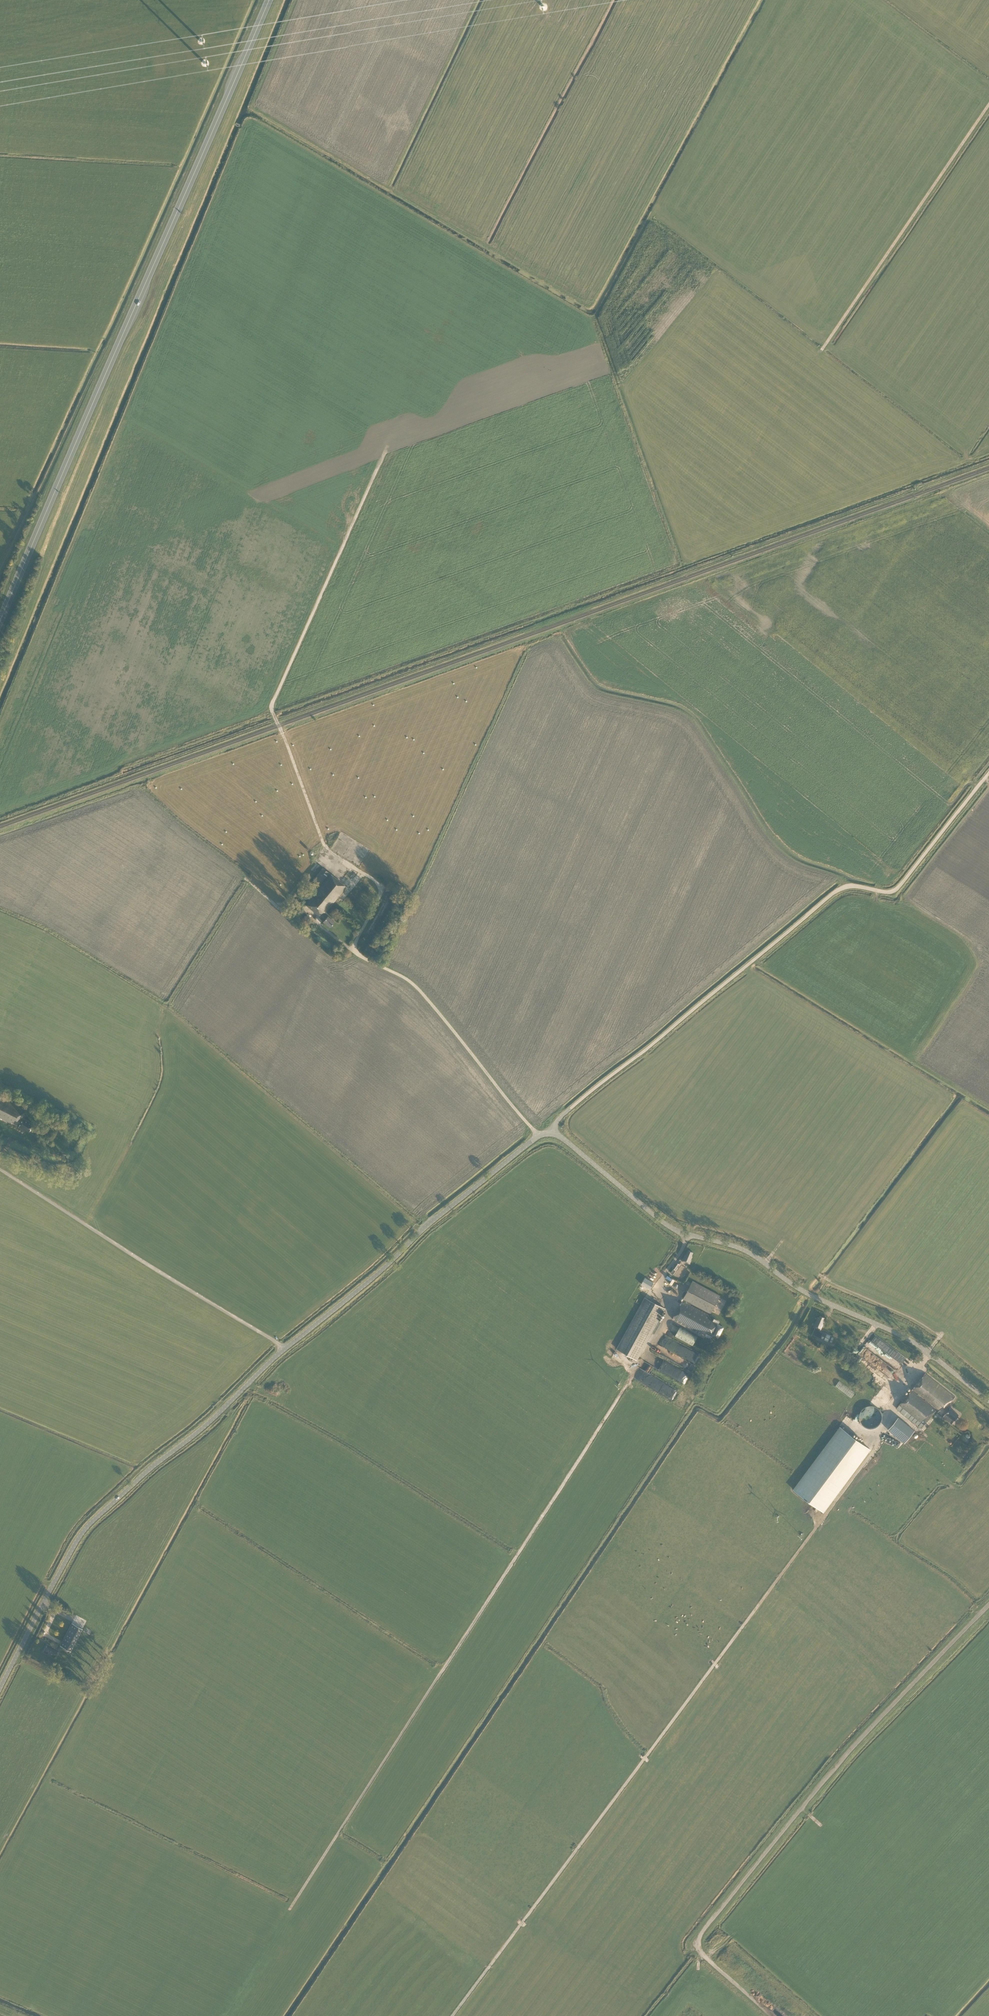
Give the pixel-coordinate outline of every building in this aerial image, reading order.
[(322,846),(317,843),(313,850),(318,853),(322,846)] [(327,910),(342,891),(346,887),(323,868),(312,880),(319,886),(304,904),(320,917),(319,918),(323,921),(330,927),(334,921),(327,916),(323,914),(326,910),(327,910)] [(352,909),(367,891),(372,885),(361,876),(341,900),(352,909)] [(0,1096),(0,1119),(12,1125),(12,1124),(17,1127),(18,1127),(29,1132),(33,1124),(23,1118),(22,1117),(26,1110),(0,1096)] [(682,1260),(690,1264),(691,1261),(691,1260),(692,1256),(693,1252),(688,1250),(686,1255),(685,1254),(682,1260)] [(691,1303),(711,1313),(720,1295),(692,1281),(673,1319),(700,1334),(701,1332),(705,1334),(706,1332),(712,1335),(711,1335),(718,1338),(723,1327),(717,1324),(712,1321),(714,1317),(690,1305),(691,1303)] [(665,1308),(645,1297),(638,1310),(617,1349),(637,1359),(665,1308)] [(819,1331),(820,1330),(825,1320),(823,1319),(824,1317),(820,1316),(819,1317),(818,1317),(813,1327),(815,1328),(812,1334),(820,1337),(822,1333),(822,1332),(819,1331)] [(675,1336),(692,1346),(698,1335),(680,1326),(675,1336)] [(820,1338),(834,1344),(836,1338),(823,1332),(822,1332),(822,1333),(820,1337),(820,1338)] [(910,1391),(896,1408),(921,1428),(936,1409),(938,1411),(937,1413),(940,1415),(943,1412),(945,1413),(942,1417),(951,1424),(959,1415),(947,1406),(955,1397),(948,1391),(925,1373),(910,1391)] [(841,1380),(836,1385),(852,1398),(856,1392),(841,1380)] [(659,1382),(654,1389),(667,1396),(668,1395),(669,1396),(673,1398),(676,1395),(668,1390),(669,1388),(659,1382)] [(888,1404),(896,1393),(886,1385),(877,1396),(888,1404)] [(871,1405),(870,1405),(869,1405),(868,1405),(867,1406),(866,1406),(865,1407),(864,1407),(863,1408),(862,1409),(861,1410),(860,1411),(860,1412),(860,1413),(859,1414),(859,1415),(859,1416),(859,1417),(859,1418),(859,1419),(859,1420),(860,1421),(860,1422),(860,1423),(861,1423),(862,1424),(862,1425),(863,1426),(864,1426),(865,1427),(866,1427),(866,1428),(867,1428),(868,1428),(869,1428),(870,1428),(871,1428),(872,1428),(873,1428),(874,1428),(875,1427),(876,1427),(877,1426),(878,1426),(879,1425),(879,1424),(880,1423),(881,1422),(881,1421),(882,1420),(882,1419),(882,1418),(882,1417),(882,1416),(882,1415),(882,1414),(881,1413),(881,1412),(880,1411),(880,1410),(879,1409),(878,1408),(877,1407),(876,1407),(875,1406),(874,1406),(873,1406),(872,1405),(871,1405)] [(901,1417),(890,1429),(906,1443),(917,1430),(901,1417)] [(871,1449),(840,1426),(793,1489),(824,1512),(871,1449)] [(60,1645),(71,1651),(83,1628),(72,1623),(60,1645)] [(47,1644),(43,1651),(54,1657),(58,1650),(47,1644)]
